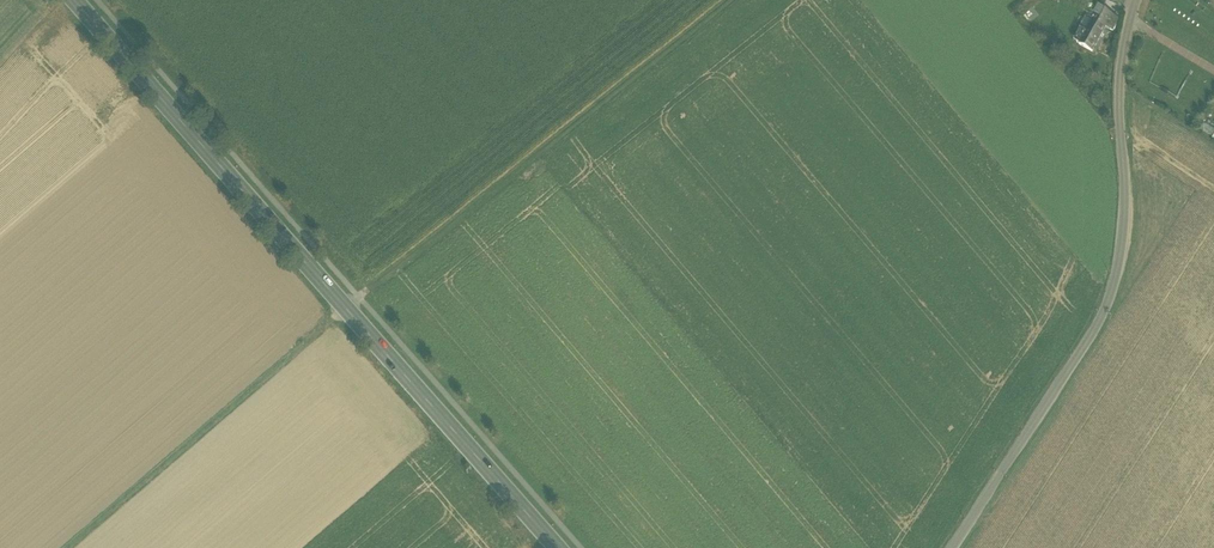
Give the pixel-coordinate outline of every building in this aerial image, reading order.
[(1099,8),(1078,45),(1091,53),(1105,28),(1112,32),(1119,20),(1099,8)]
